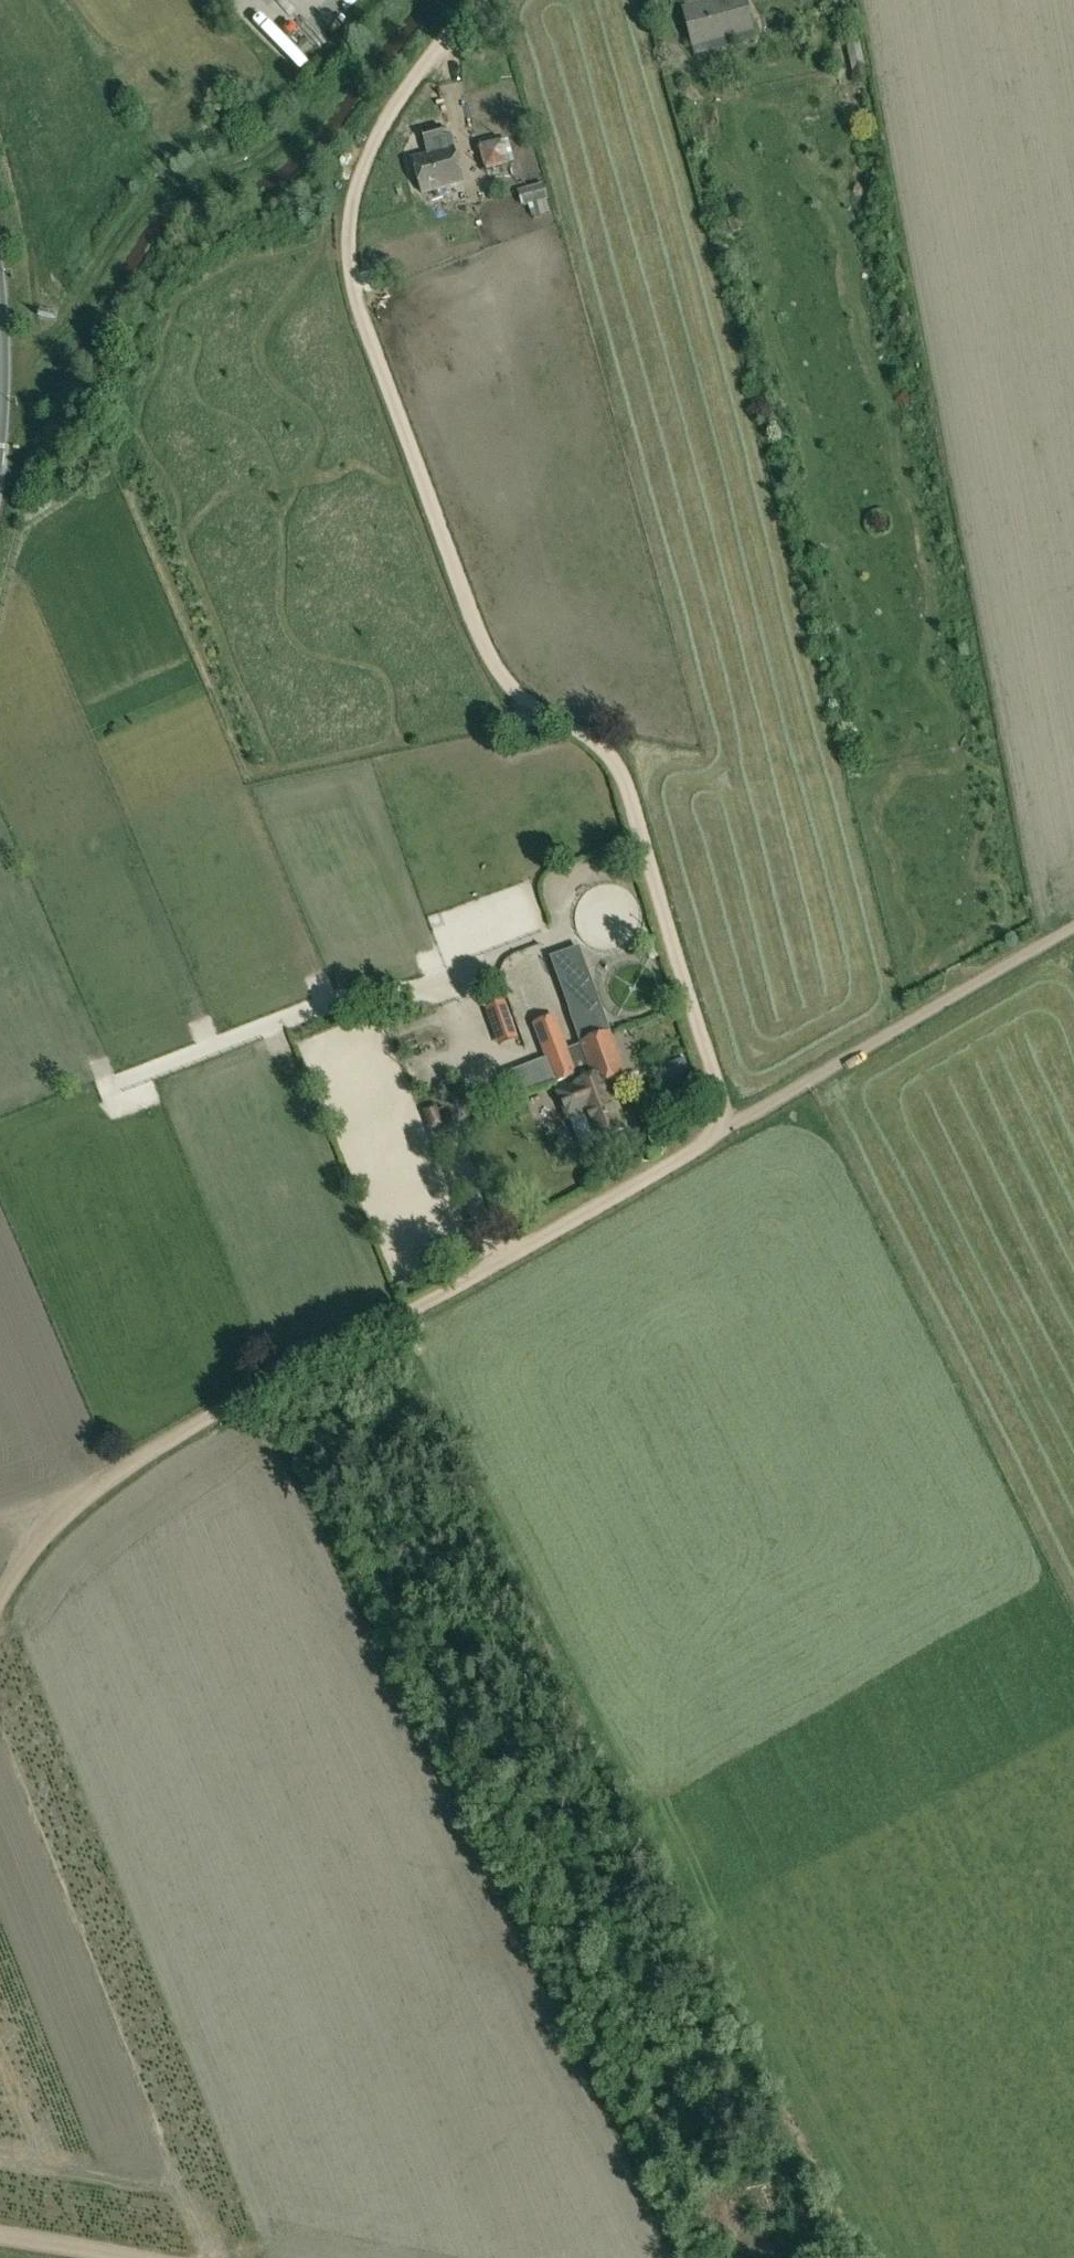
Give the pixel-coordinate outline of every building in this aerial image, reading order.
[(689,7),(683,8),(693,45),(753,29),(745,0),(714,0),(705,2),(705,0),(688,0),(689,7)] [(429,154),(413,159),(422,194),(464,182),(454,147),(447,149),(442,126),(422,131),(429,154)] [(492,138),(496,160),(516,156),(512,134),(492,138)] [(526,197),(552,196),(552,185),(525,186),(526,197)] [(601,975),(589,937),(555,947),(550,933),(512,945),(523,980),(568,966),(574,984),(601,975)] [(556,1018),(533,1027),(557,1087),(579,1078),(556,1018)] [(592,1077),(555,1091),(566,1121),(586,1114),(596,1140),(624,1129),(615,1104),(618,1103),(610,1082),(626,1076),(610,1033),(581,1043),(592,1077)]
